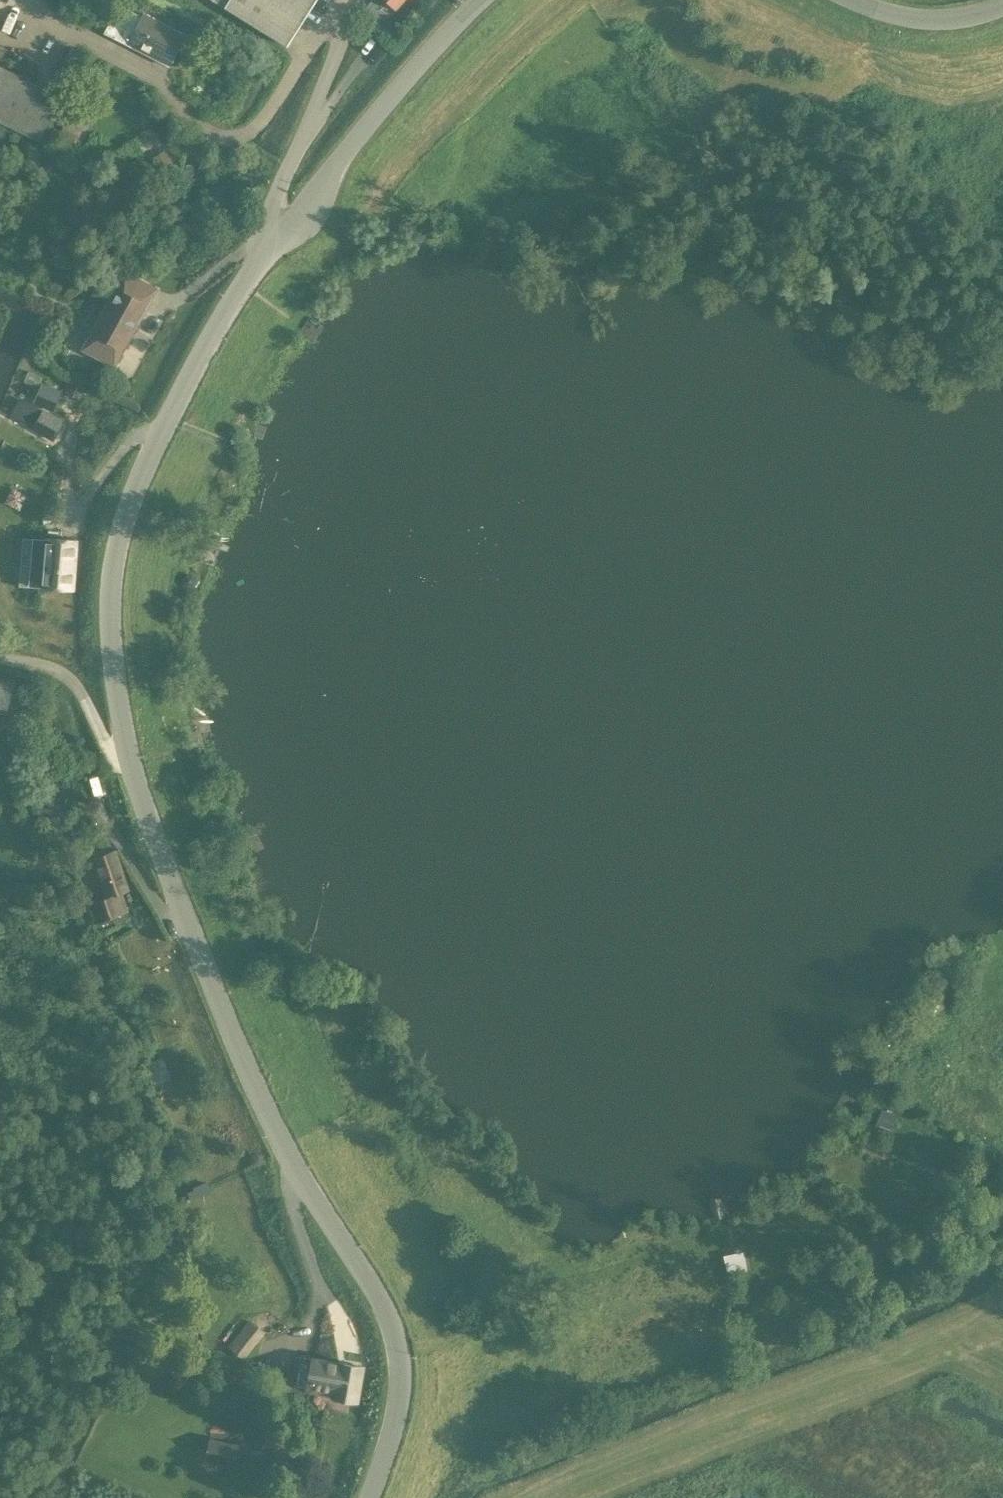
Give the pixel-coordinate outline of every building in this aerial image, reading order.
[(312,0),(234,0),(230,6),(285,41),(312,0)] [(397,10),(407,0),(386,0),(397,10)] [(171,66),(187,35),(146,14),(143,18),(137,15),(133,24),(139,27),(130,45),(171,66)] [(0,66),(0,121),(38,140),(60,96),(0,66)] [(167,151),(151,159),(159,175),(175,167),(167,151)] [(127,271),(118,288),(84,350),(116,367),(159,289),(127,271)] [(63,392),(81,400),(88,383),(75,378),(71,388),(66,386),(63,392)] [(54,411),(63,392),(44,384),(36,403),(54,411)] [(55,440),(65,422),(27,400),(17,418),(55,440)] [(25,497),(12,491),(7,504),(19,510),(25,497)] [(75,590),(78,540),(24,536),(20,586),(75,590)] [(197,584),(197,578),(192,574),(186,574),(182,578),(182,585),(186,589),(193,589),(197,584)] [(15,683),(0,678),(0,712),(6,714),(15,683)] [(123,893),(131,890),(118,851),(95,859),(108,898),(90,904),(98,922),(129,911),(123,893)] [(145,1063),(152,1085),(170,1079),(163,1057),(145,1063)] [(187,1193),(190,1201),(212,1192),(208,1184),(187,1193)] [(748,1250),(728,1253),(730,1274),(750,1272),(748,1250)] [(266,1332),(250,1319),(228,1346),(244,1359),(266,1332)] [(357,1402),(363,1367),(340,1363),(339,1364),(301,1356),(295,1387),(333,1394),(333,1398),(357,1402)] [(178,1389),(188,1380),(183,1375),(174,1383),(178,1389)] [(239,1444),(210,1437),(204,1460),(233,1468),(239,1444)]
